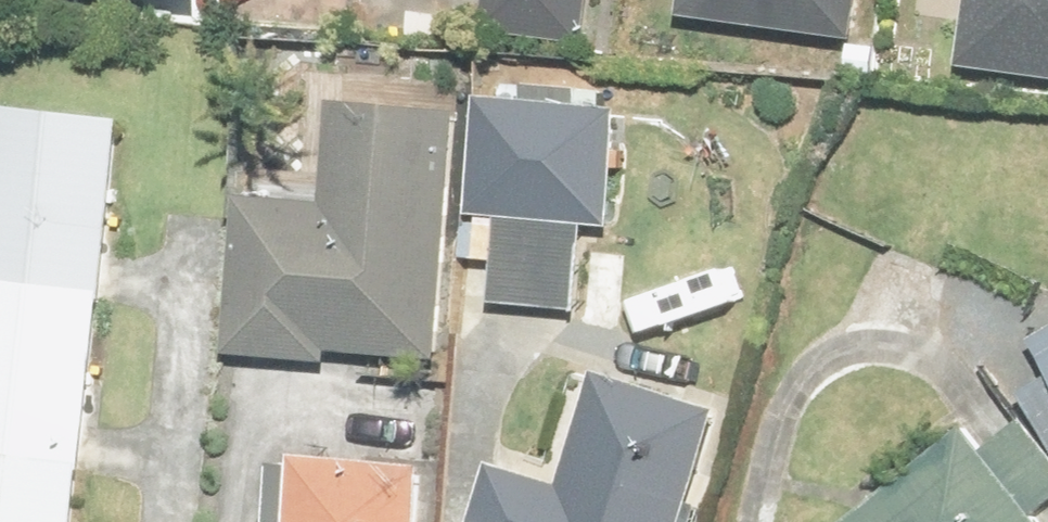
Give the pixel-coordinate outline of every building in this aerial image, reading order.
[(482,30),(586,41),(590,0),(486,0),(482,30)] [(677,21),(849,44),(855,0),(680,0),(677,21)] [(962,66),(1047,75),(1047,0),(970,0),(962,66)] [(618,105),(478,96),(470,220),(493,222),(487,310),(614,318),(618,255),(583,253),(585,225),(610,226),(618,105)] [(322,203),(233,196),(222,359),(323,366),(324,350),(436,358),(453,110),(329,102),(322,203)] [(109,122),(0,110),(0,521),(67,521),(109,122)] [(1032,343),(1047,368),(1047,333),(1032,343)] [(487,463),(471,521),(682,521),(716,399),(595,366),(563,484),(487,463)] [(1017,397),(1047,443),(1047,376),(1017,397)] [(983,455),(963,429),(843,521),(1035,521),(1034,520),(1047,509),(1047,464),(1019,427),(983,455)] [(273,455),(267,521),(422,521),(427,468),(273,455)]
